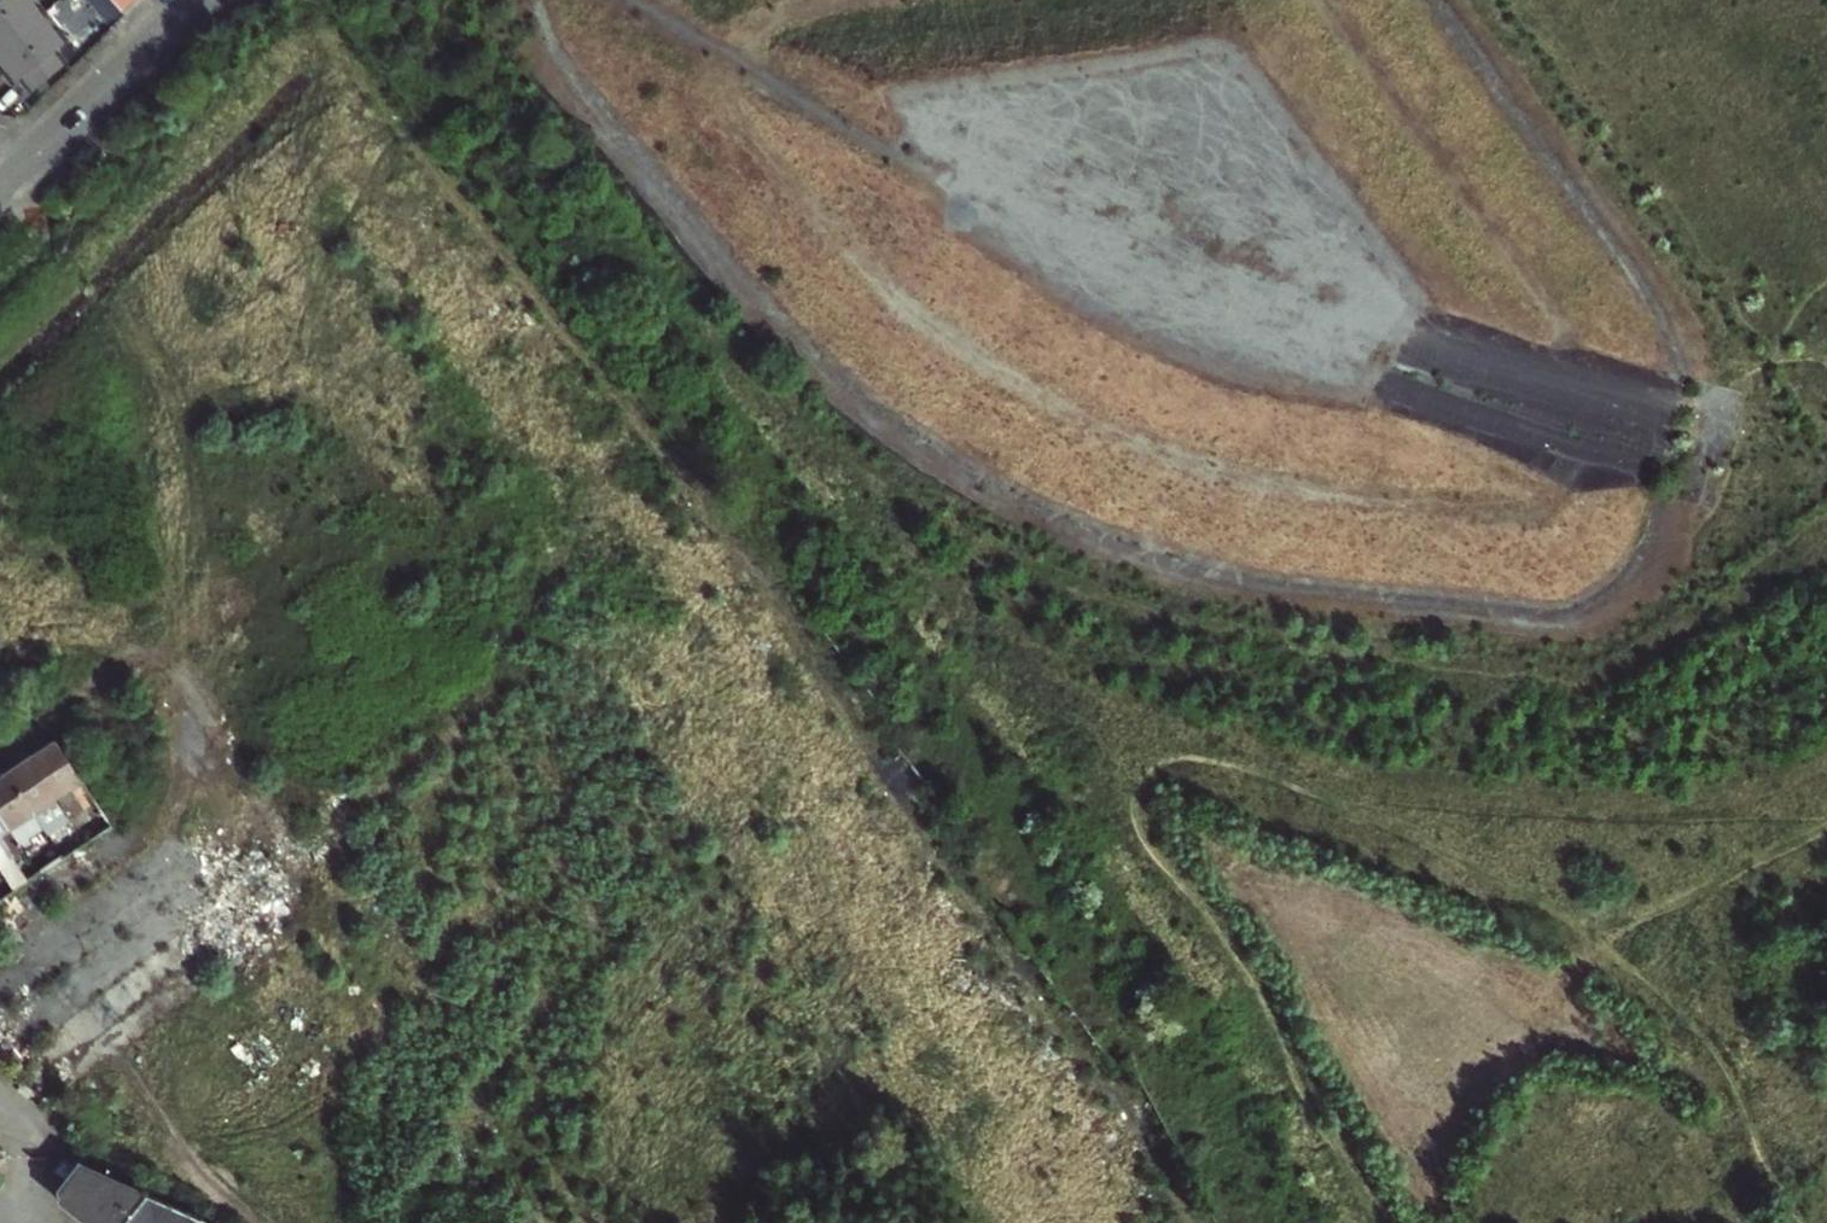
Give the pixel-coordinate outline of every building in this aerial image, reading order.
[(17,71),(22,68),(31,79),(64,53),(55,41),(63,35),(35,0),(0,0),(0,50),(17,71)] [(143,0),(89,0),(113,28),(143,0)] [(57,741),(33,757),(75,819),(78,824),(88,840),(112,824),(57,741)] [(75,819),(33,757),(9,773),(35,814),(63,856),(88,840),(78,824),(66,832),(63,827),(75,819)] [(0,779),(0,812),(26,851),(38,843),(24,820),(35,814),(9,773),(0,779)] [(0,812),(0,865),(9,879),(15,888),(28,880),(14,858),(26,851),(0,812)] [(15,888),(9,879),(0,885),(0,898),(15,888)] [(0,1149),(0,1172),(11,1158),(0,1149)] [(205,1220),(69,1160),(60,1172),(72,1180),(62,1191),(63,1196),(67,1199),(63,1204),(86,1222),(209,1222),(205,1220)]
